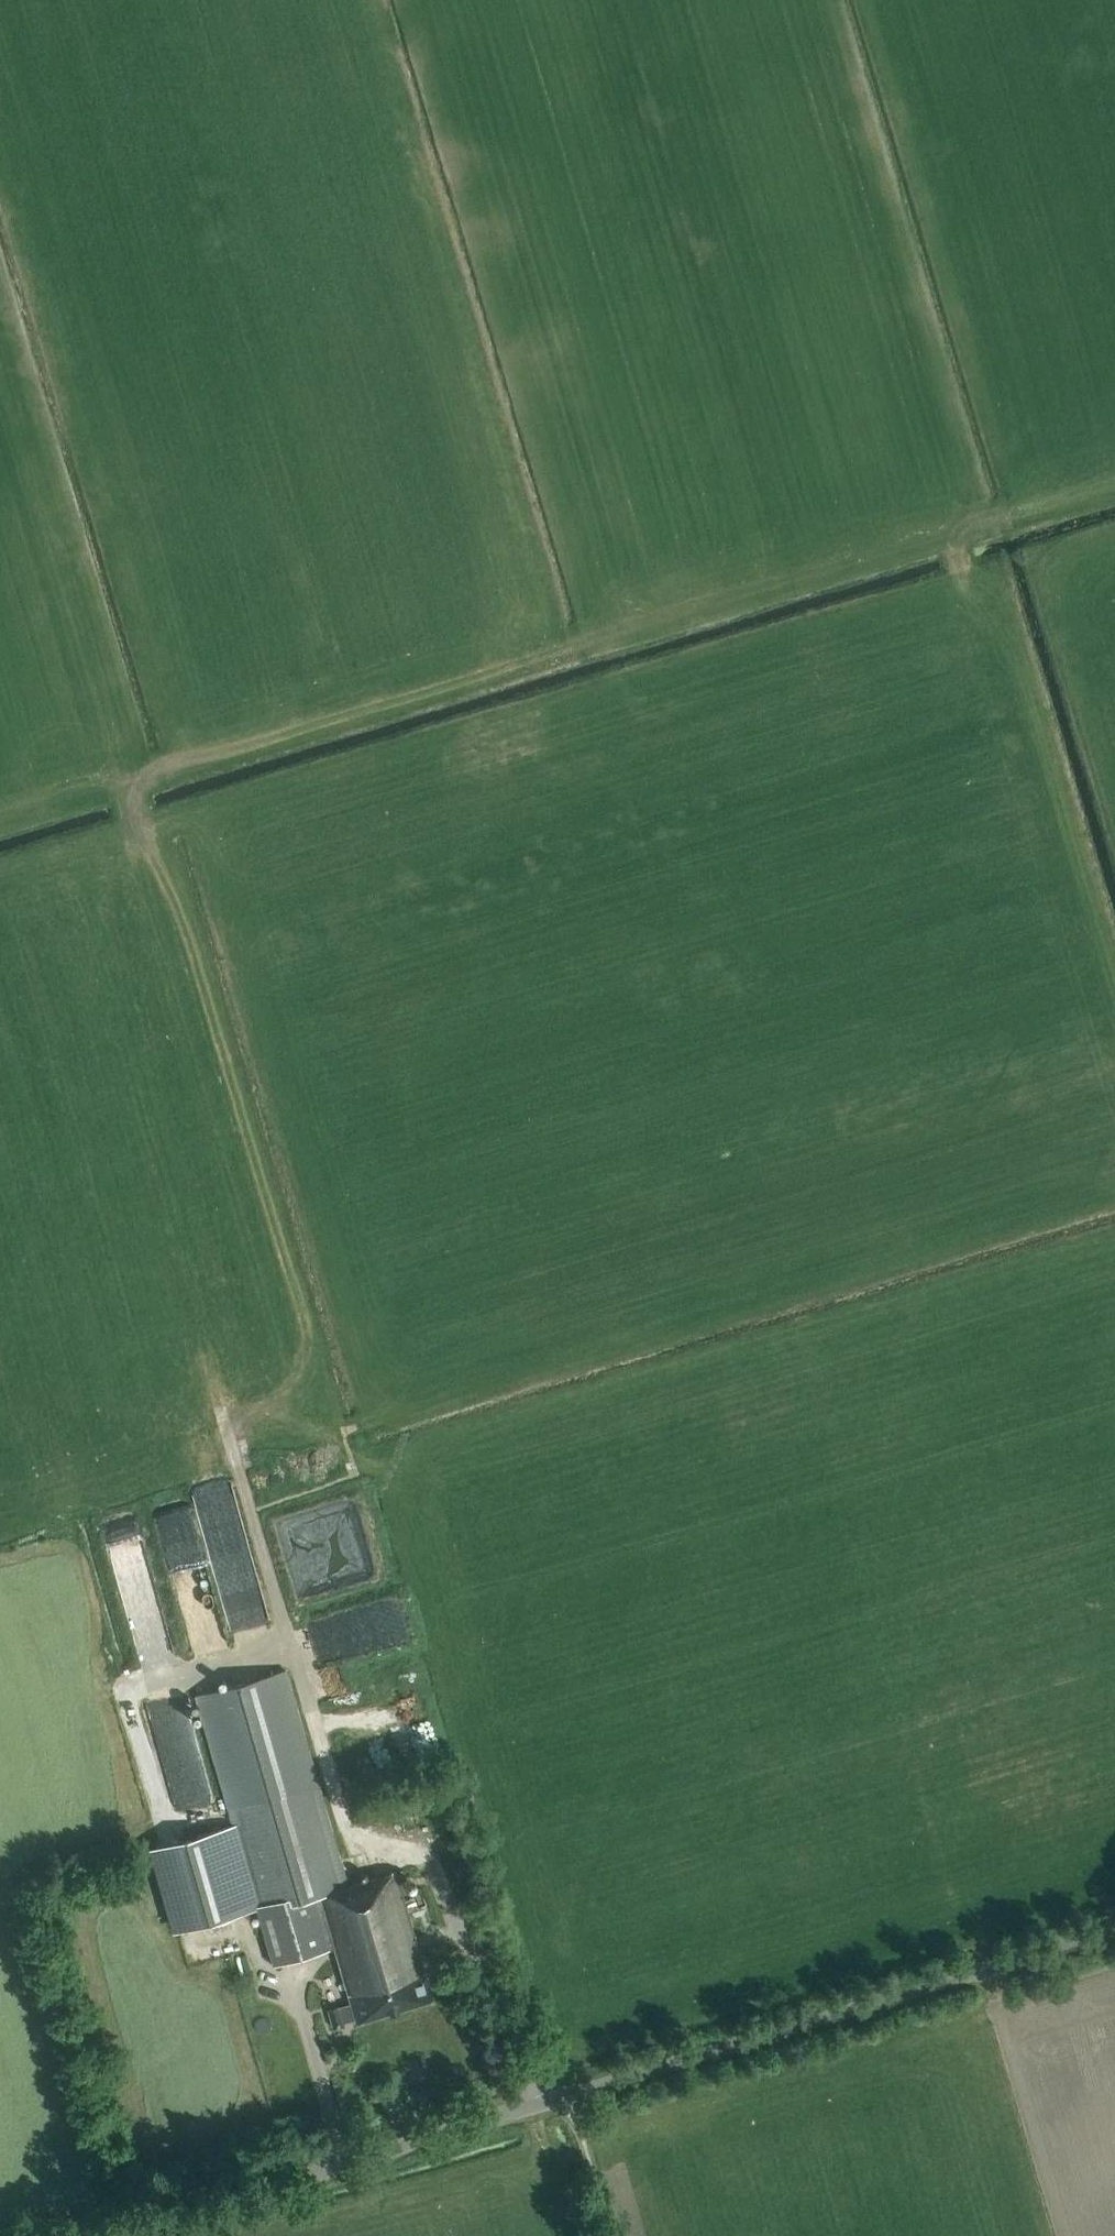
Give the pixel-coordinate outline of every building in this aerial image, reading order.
[(348,1885),(285,1669),(196,1695),(233,1823),(149,1847),(173,1931),(256,1906),(273,1964),(335,1946),(351,2001),(327,2008),(333,2027),(343,2024),(343,2021),(356,2018),(356,2020),(432,1998),(396,1871),(348,1885)] [(187,1720),(156,1728),(169,1776),(183,1772),(177,1750),(194,1745),(187,1720)]
